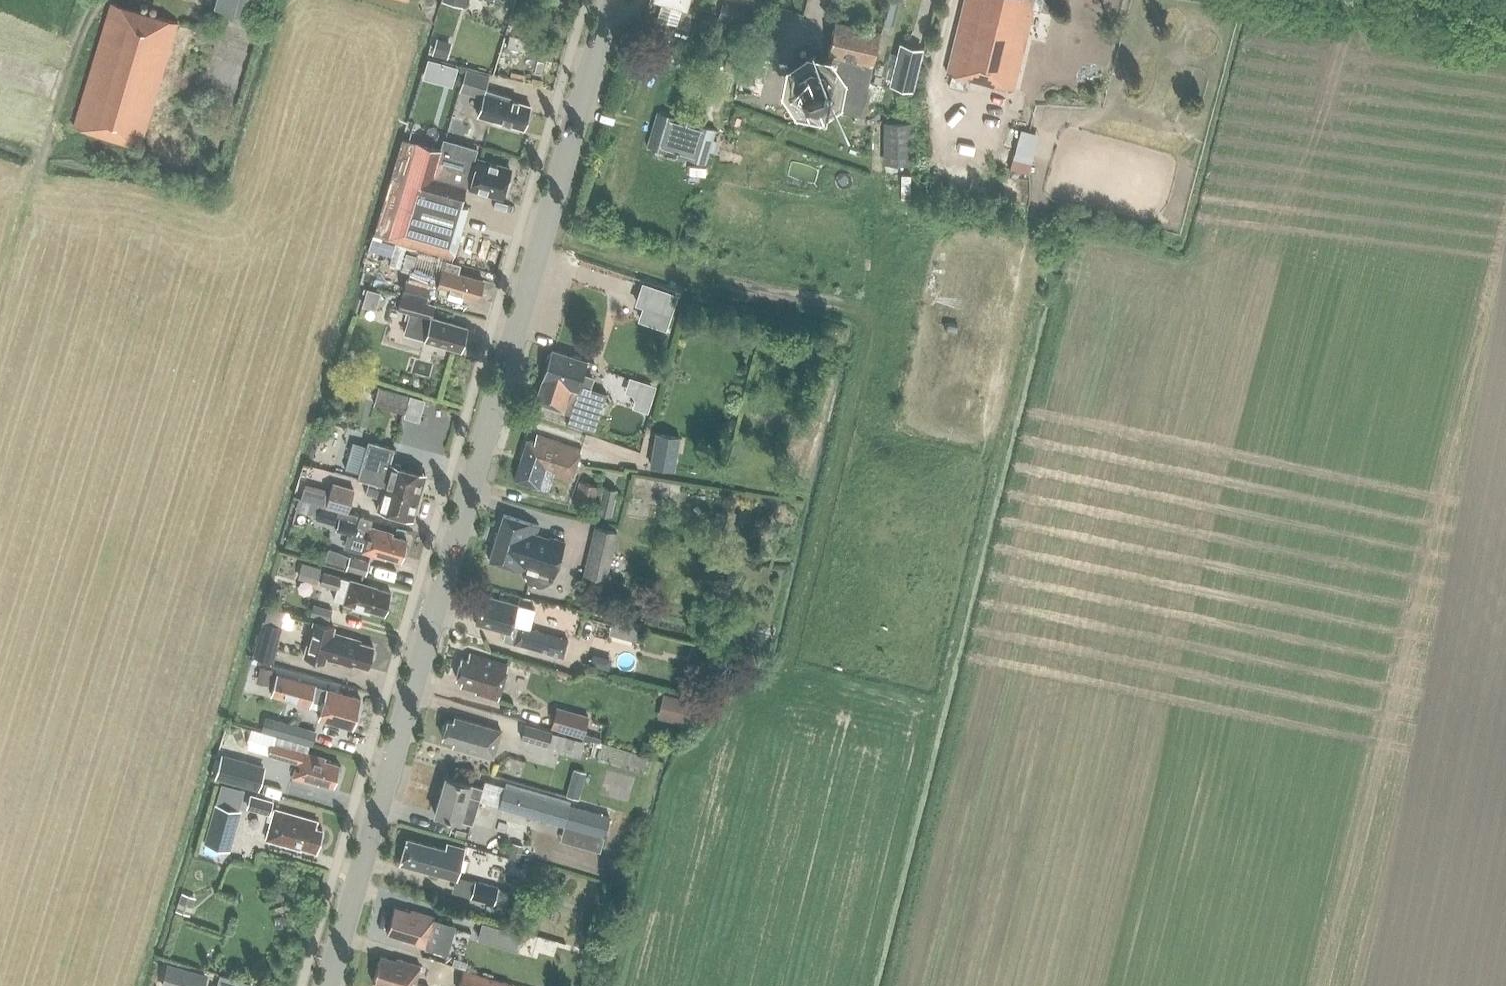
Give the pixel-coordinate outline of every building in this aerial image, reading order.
[(262,4),(263,0),(217,0),(216,3),(248,13),(252,1),(262,4)] [(652,1),(687,11),(690,0),(652,0),(652,1)] [(947,73),(1013,90),(1028,32),(1043,36),(1046,21),(1031,17),(1033,8),(1032,7),(1034,0),(965,0),(947,73)] [(1052,0),(1043,0),(1040,10),(1048,13),(1052,0)] [(737,6),(722,2),(718,17),(733,21),(737,6)] [(110,3),(73,127),(140,147),(178,23),(110,3)] [(835,23),(826,64),(808,60),(795,69),(791,88),(798,98),(862,113),(880,33),(835,23)] [(433,52),(445,56),(450,40),(438,37),(433,52)] [(771,58),(775,46),(762,42),(758,53),(771,58)] [(901,46),(891,84),(911,89),(921,51),(901,46)] [(734,69),(737,58),(726,55),(724,67),(734,69)] [(513,98),(490,91),(482,89),(486,77),(466,71),(460,89),(483,97),(478,116),(496,122),(496,124),(505,127),(506,125),(523,130),(530,106),(512,101),(513,98)] [(1028,75),(1026,87),(1040,89),(1042,77),(1028,75)] [(706,165),(717,130),(658,111),(647,147),(706,165)] [(883,164),(911,164),(911,123),(884,122),(883,164)] [(502,197),(503,194),(506,192),(508,186),(506,183),(510,170),(474,159),(477,149),(444,140),(441,150),(407,140),(388,205),(396,207),(387,239),(457,260),(457,261),(458,261),(474,209),(467,207),(473,189),(502,197)] [(1031,165),(1013,159),(1009,174),(1027,179),(1031,165)] [(414,252),(402,295),(427,302),(430,291),(451,297),(452,293),(477,299),(483,280),(453,272),(456,263),(414,252)] [(641,285),(635,305),(642,307),(638,321),(666,330),(678,294),(642,282),(641,285)] [(368,288),(364,300),(381,305),(385,293),(368,288)] [(404,335),(460,351),(467,328),(430,318),(434,306),(402,297),(398,310),(411,313),(404,335)] [(567,423),(594,432),(606,394),(580,385),(587,362),(553,350),(536,402),(571,413),(567,423)] [(405,414),(409,397),(379,388),(374,405),(405,414)] [(649,466),(675,471),(681,437),(655,433),(649,466)] [(527,440),(521,458),(544,465),(546,459),(560,463),(561,459),(576,464),(581,449),(536,435),(534,442),(527,440)] [(357,479),(369,483),(419,497),(425,474),(390,464),(395,448),(368,441),(357,479)] [(544,465),(521,458),(514,480),(547,491),(552,476),(571,482),(576,464),(561,459),(560,463),(546,459),(544,465)] [(598,485),(580,481),(576,504),(594,508),(598,485)] [(301,499),(349,513),(356,489),(333,483),(331,490),(305,482),(301,499)] [(412,520),(419,497),(369,483),(365,494),(380,498),(376,510),(412,520)] [(618,489),(604,487),(598,513),(612,516),(618,489)] [(320,507),(316,520),(333,525),(337,512),(320,507)] [(551,584),(554,577),(564,543),(536,534),(539,526),(504,515),(489,561),(522,571),(521,574),(528,586),(541,589),(551,584)] [(348,535),(344,547),(385,559),(386,557),(400,561),(402,554),(406,552),(407,547),(405,544),(406,540),(392,536),(393,534),(372,528),(374,520),(362,517),(360,525),(342,519),(338,532),(348,535)] [(619,532),(595,527),(584,575),(607,580),(619,532)] [(325,561),(348,567),(351,557),(340,552),(329,549),(325,561)] [(348,567),(347,569),(367,575),(371,561),(351,556),(351,557),(348,567)] [(321,568),(302,563),(298,579),(317,584),(321,568)] [(369,611),(384,615),(390,592),(376,588),(376,587),(350,580),(350,581),(323,573),(320,584),(337,589),(334,600),(344,603),(343,604),(354,607),(353,608),(369,613),(369,611)] [(567,640),(512,624),(518,605),(483,595),(476,623),(510,632),(517,634),(514,643),(562,657),(567,640)] [(314,603),(311,616),(331,621),(334,608),(314,603)] [(273,663),(286,612),(265,607),(252,658),(273,663)] [(367,668),(369,662),(372,660),(374,653),(372,650),(373,647),(359,643),(360,641),(333,633),(334,628),(313,622),(304,657),(324,663),(325,659),(352,667),(353,664),(367,668)] [(475,693),(498,700),(508,666),(469,654),(467,661),(461,659),(456,678),(462,680),(460,686),(476,691),(475,693)] [(268,686),(273,670),(255,665),(252,676),(258,677),(256,683),(268,686)] [(319,719),(352,728),(360,699),(316,686),(277,675),(271,695),(310,706),(311,701),(323,704),(319,719)] [(689,722),(696,698),(666,690),(660,715),(689,722)] [(551,729),(583,738),(589,717),(557,708),(551,729)] [(442,731),(443,733),(442,737),(454,741),(453,746),(493,758),(501,730),(455,717),(453,722),(447,720),(446,724),(444,725),(442,731)] [(293,725),(289,739),(311,745),(315,747),(319,733),(293,725)] [(521,739),(582,756),(586,742),(525,725),(521,739)] [(309,754),(311,745),(289,739),(254,729),(252,738),(271,743),(309,754)] [(309,754),(271,743),(268,755),(297,763),(293,777),(318,785),(319,782),(333,786),(335,780),(338,779),(339,774),(338,770),(339,765),(325,761),(325,759),(309,754)] [(607,745),(605,761),(635,765),(637,749),(607,745)] [(265,767),(222,754),(215,778),(258,791),(265,767)] [(571,780),(583,783),(586,772),(574,769),(571,780)] [(435,814),(460,821),(472,825),(483,788),(470,785),(470,784),(445,777),(435,814)] [(239,810),(245,790),(221,784),(216,804),(215,804),(204,843),(231,850),(241,811),(239,810)] [(498,807),(564,826),(570,805),(504,786),(498,807)] [(270,812),(273,803),(273,801),(261,798),(250,795),(247,805),(246,809),(269,816),(270,812)] [(570,805),(564,826),(604,838),(610,816),(570,805)] [(315,828),(317,821),(283,812),(275,809),(274,813),(266,840),(298,849),(301,848),(316,852),(322,830),(315,828)] [(456,879),(458,869),(464,870),(467,860),(461,859),(464,847),(449,843),(447,851),(407,840),(400,863),(456,879)] [(513,842),(508,857),(520,861),(524,846),(513,842)] [(514,876),(511,886),(525,890),(528,880),(514,876)] [(471,899),(494,905),(498,888),(475,882),(471,899)] [(182,893),(177,911),(190,915),(195,897),(182,893)] [(402,941),(426,948),(435,917),(411,910),(410,912),(394,907),(387,934),(403,939),(402,941)] [(598,918),(587,914),(583,925),(594,928),(598,918)] [(478,939),(519,951),(524,934),(483,922),(478,939)] [(467,960),(472,945),(448,937),(443,952),(467,960)] [(415,983),(420,966),(397,959),(396,961),(380,956),(372,983),(383,985),(426,985),(415,983)] [(452,965),(465,969),(468,961),(455,957),(452,965)] [(168,964),(161,985),(205,985),(208,975),(168,964)] [(459,985),(511,985),(511,983),(464,969),(459,985)] [(251,984),(220,975),(217,985),(250,985),(251,984)]
